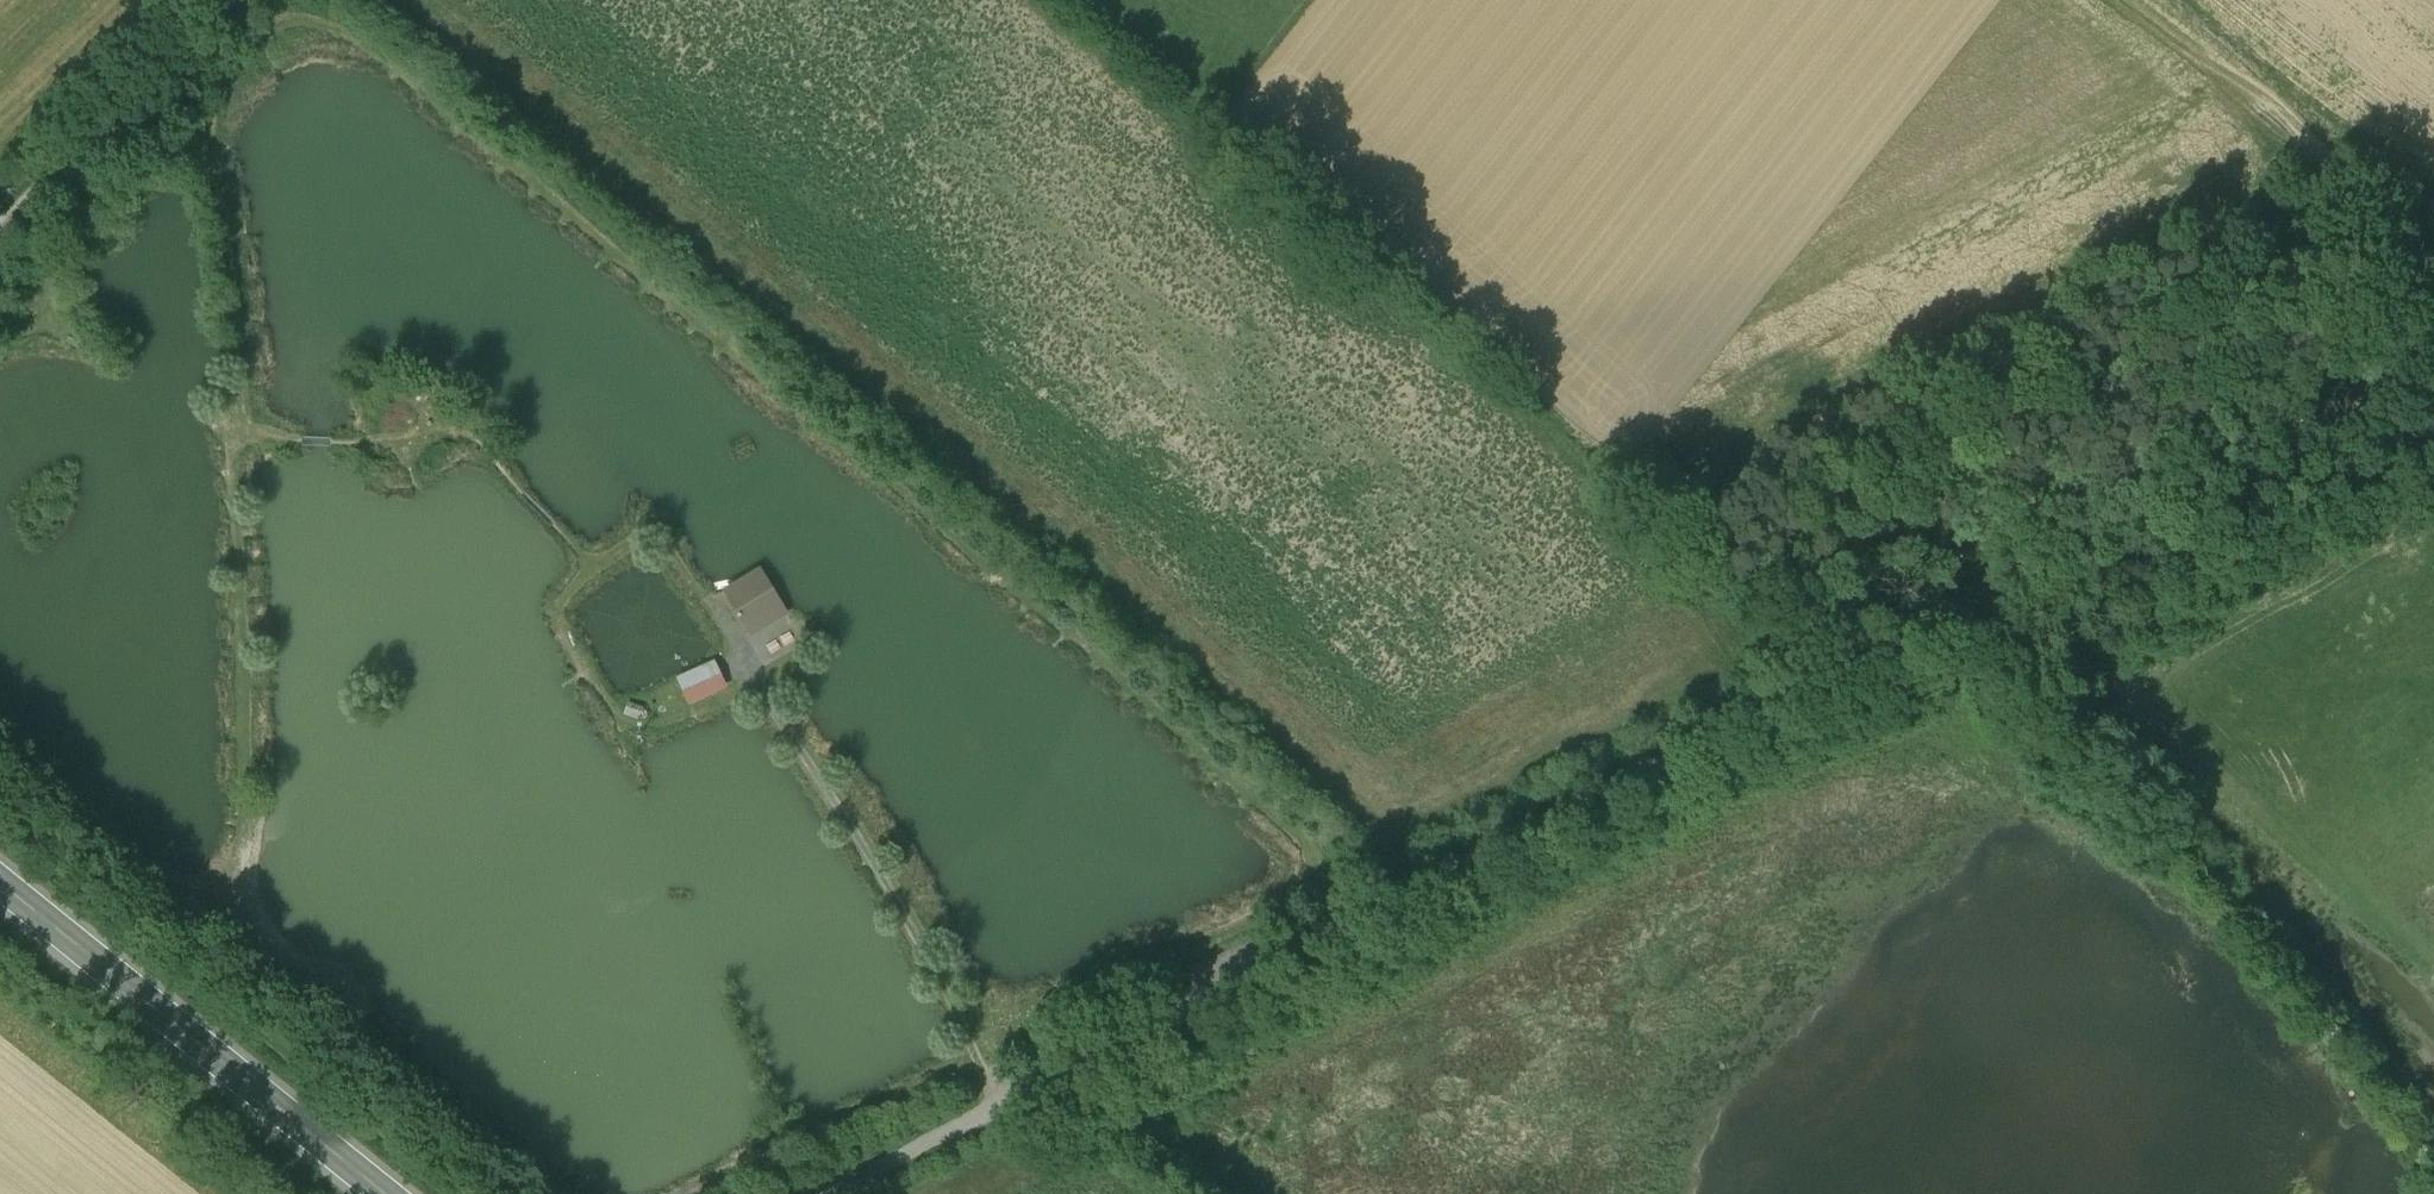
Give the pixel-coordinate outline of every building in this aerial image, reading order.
[(759,578),(728,598),(750,634),(761,627),(757,620),(777,608),(759,578)] [(781,615),(777,608),(757,620),(761,627),(781,615)] [(728,690),(717,663),(676,679),(687,706),(728,690)] [(641,708),(629,704),(625,715),(636,719),(641,708)]
